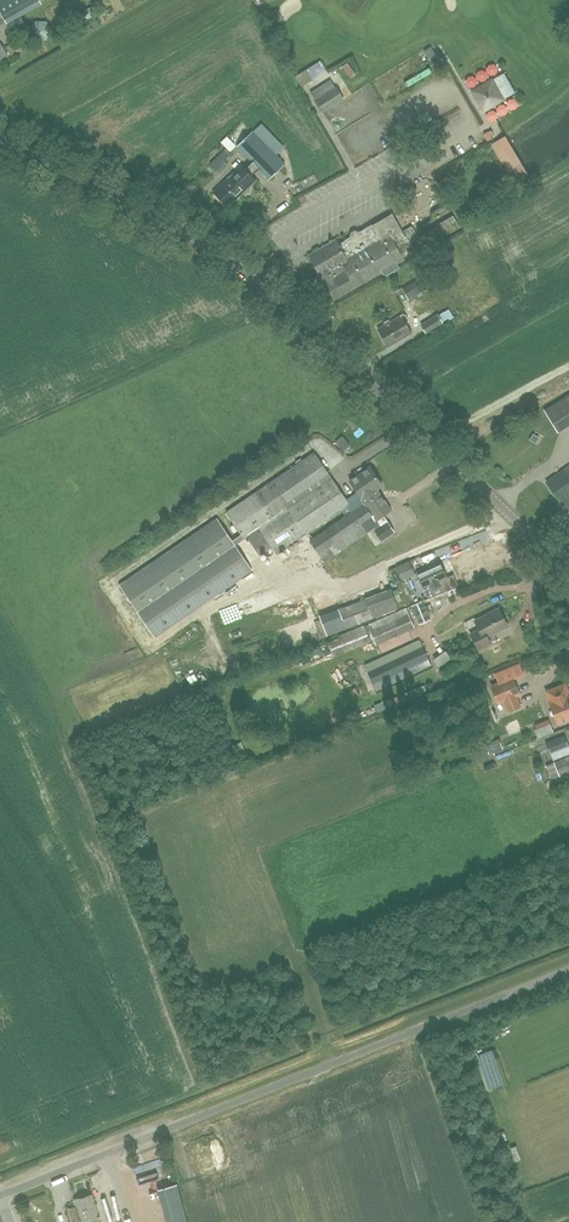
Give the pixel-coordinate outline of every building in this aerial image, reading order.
[(40,2),(39,0),(0,0),(0,9),(6,20),(40,2)] [(34,40),(46,40),(51,30),(46,20),(35,20),(30,30),(34,40)] [(2,62),(1,61),(8,56),(2,46),(0,47),(0,63),(2,62)] [(354,62),(348,66),(356,80),(362,77),(354,62)] [(509,96),(520,90),(509,70),(498,77),(509,96)] [(322,112),(344,99),(330,79),(308,93),(322,112)] [(484,111),(503,99),(492,80),(472,91),(484,111)] [(284,146),(261,123),(252,132),(237,147),(269,179),(284,164),(276,156),(284,146)] [(492,141),(501,136),(497,129),(488,133),(492,141)] [(218,173),(227,164),(223,160),(231,153),(230,151),(235,146),(227,137),(221,142),(226,148),(210,164),(218,173)] [(228,207),(256,179),(241,164),(213,192),(228,207)] [(309,190),(324,180),(320,174),(306,184),(309,190)] [(432,209),(423,211),(425,222),(435,220),(432,209)] [(402,231),(392,213),(391,213),(392,215),(374,226),(372,224),(358,232),(359,234),(352,238),(351,236),(345,240),(338,244),(336,239),(309,255),(320,275),(315,277),(320,286),(325,283),(334,299),(382,272),(384,276),(399,268),(397,263),(404,259),(403,257),(422,245),(424,248),(460,227),(453,215),(438,224),(439,225),(418,237),(412,226),(402,231)] [(438,282),(432,272),(427,274),(402,288),(408,299),(428,287),(433,284),(438,282)] [(448,318),(444,311),(437,316),(437,315),(421,325),(426,333),(442,323),(441,322),(448,318)] [(387,346),(411,333),(401,315),(377,329),(387,346)] [(557,431),(568,424),(568,395),(544,410),(557,431)] [(379,524),(376,521),(364,503),(379,492),(376,489),(382,485),(370,467),(350,480),(358,492),(347,500),(314,452),(270,482),(226,512),(241,534),(232,540),(217,517),(119,584),(155,637),(253,570),(235,545),(248,536),(260,553),(270,546),(276,554),(305,534),(347,506),(351,512),(310,540),(324,562),(376,526),(379,524)] [(568,510),(568,466),(546,482),(560,502),(561,502),(567,511),(568,510)] [(376,521),(391,510),(379,492),(364,503),(376,521)] [(388,521),(378,529),(376,530),(383,540),(395,531),(388,521)] [(402,579),(415,573),(410,561),(396,567),(402,579)] [(440,562),(417,572),(423,588),(429,585),(432,590),(441,586),(442,586),(439,580),(447,577),(440,562)] [(401,579),(396,567),(389,570),(395,582),(401,579)] [(397,589),(392,591),(396,603),(402,601),(397,589)] [(373,618),(365,598),(319,616),(327,636),(373,618)] [(419,624),(430,619),(422,600),(411,605),(419,624)] [(407,614),(405,609),(365,626),(363,625),(339,635),(339,638),(328,642),(333,656),(370,642),(367,632),(370,631),(376,644),(414,627),(408,614),(407,614)] [(478,649),(490,643),(487,636),(507,625),(498,609),(475,621),(479,629),(470,633),(478,649)] [(458,641),(462,648),(472,643),(468,636),(458,641)] [(422,647),(419,639),(364,664),(368,672),(373,683),(376,690),(431,666),(427,658),(428,658),(423,647),(422,647)] [(520,707),(516,696),(520,694),(512,677),(491,686),(498,703),(504,700),(509,711),(520,707)] [(397,696),(374,705),(377,713),(400,704),(400,705),(407,702),(407,701),(427,693),(424,685),(404,693),(404,695),(398,698),(397,696)] [(567,687),(548,694),(551,701),(550,701),(558,723),(568,719),(568,693),(567,687)] [(568,754),(568,747),(564,735),(546,742),(553,761),(568,754)] [(554,762),(559,776),(568,772),(568,756),(554,762)] [(498,769),(495,762),(484,766),(486,773),(498,769)] [(92,1195),(74,1200),(76,1207),(68,1209),(71,1221),(100,1221),(92,1195)]
